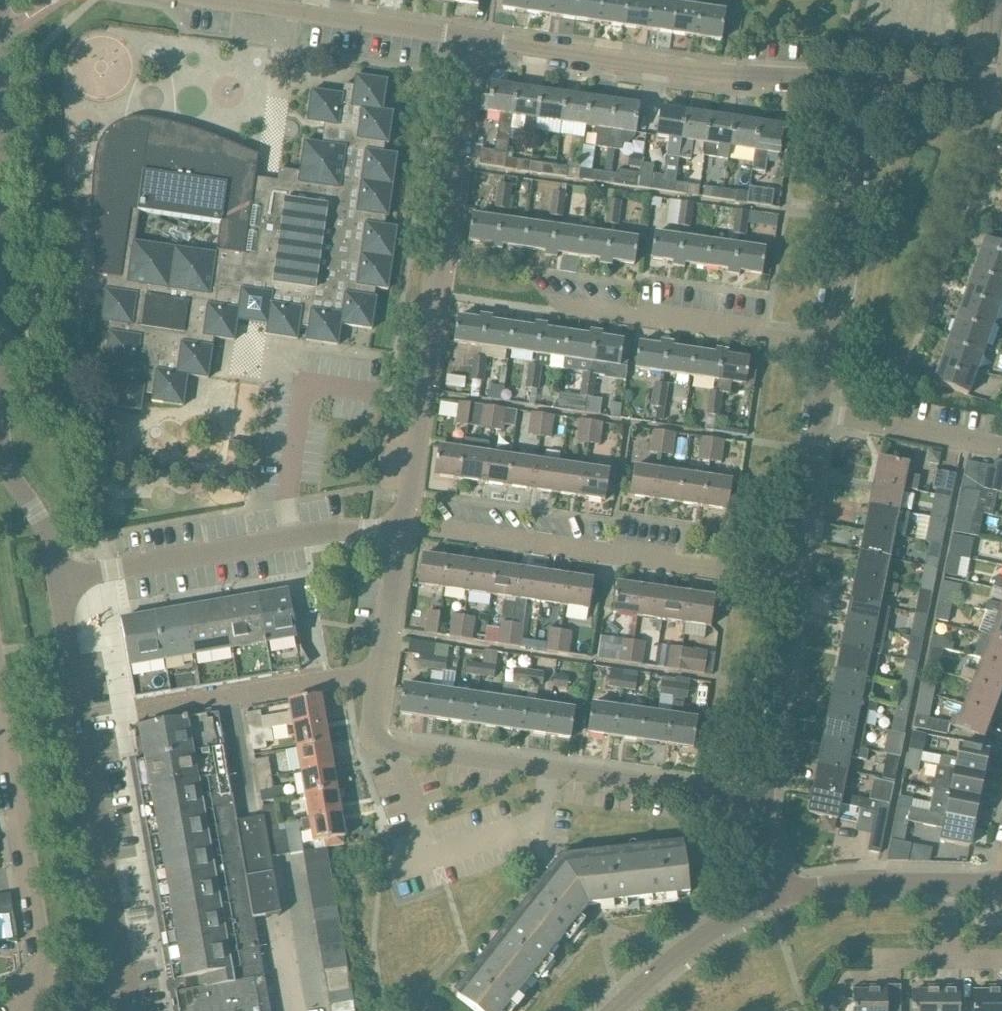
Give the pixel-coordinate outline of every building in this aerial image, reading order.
[(528,12),(529,0),(504,0),(503,9),(528,12)] [(554,0),(529,0),(528,12),(552,16),(554,0)] [(579,0),(554,0),(552,16),(576,19),(579,0)] [(604,0),(579,0),(576,19),(601,23),(604,0)] [(629,0),(604,0),(601,23),(625,26),(629,0)] [(625,26),(650,30),(654,1),(645,0),(629,0),(625,26)] [(678,5),(654,1),(650,30),(674,33),(678,5)] [(698,37),(703,8),(678,5),(674,33),(698,37)] [(727,12),(703,8),(698,37),(723,40),(727,12)] [(387,143),(390,144),(395,112),(384,110),(389,80),(357,75),(355,86),(345,84),(343,94),(313,90),(308,121),(329,124),(326,143),(305,140),(301,171),(280,168),(278,181),(256,178),(259,155),(223,140),(211,136),(196,130),(182,126),(170,123),(164,122),(150,119),(146,119),(139,118),(134,118),(129,119),(124,121),(121,122),(119,123),(116,125),(114,126),(111,128),(109,130),(107,132),(105,135),(102,138),(101,140),(100,142),(99,145),(98,148),(97,151),(97,153),(95,165),(93,176),(93,184),(92,196),(92,200),(92,207),(92,216),(93,227),(97,275),(108,277),(106,289),(105,289),(101,321),(111,322),(105,363),(115,364),(109,405),(141,410),(144,391),(154,392),(153,403),(183,407),(188,377),(208,380),(214,338),(235,342),(238,320),(268,324),(266,335),(298,339),(300,326),(309,327),(307,340),(339,345),(342,325),(373,329),(378,297),(375,297),(376,287),(388,289),(397,227),(385,226),(387,217),(389,217),(398,155),(385,153),(387,143)] [(496,144),(508,146),(511,130),(517,87),(491,83),(487,111),(501,113),(496,144)] [(537,118),(541,90),(517,87),(511,130),(524,132),(526,117),(537,118)] [(537,118),(562,122),(566,94),(541,90),(537,118)] [(566,94),(562,122),(586,126),(590,98),(566,94)] [(609,149),(615,102),(590,98),(586,126),(595,127),(594,134),(598,135),(596,147),(609,149)] [(615,102),(609,149),(622,151),(624,143),(627,144),(635,138),(640,106),(615,102)] [(661,109),(657,136),(669,138),(666,157),(663,176),(664,176),(664,181),(676,183),(680,159),(686,113),(661,109)] [(706,143),(709,116),(686,113),(680,159),(691,160),(694,141),(706,143)] [(731,147),(735,120),(709,116),(706,143),(704,156),(729,160),(731,147)] [(731,147),(755,151),(759,124),(735,120),(731,147)] [(759,124),(755,151),(752,170),(766,172),(769,153),(780,154),(784,128),(759,124)] [(507,154),(495,152),(482,150),(479,165),(505,169),(507,158),(507,154)] [(507,158),(505,169),(529,172),(531,162),(507,158)] [(554,176),(556,166),(542,164),(541,174),(554,176)] [(675,193),(676,183),(664,181),(664,176),(663,176),(653,174),(654,166),(642,164),(638,188),(675,193)] [(556,166),(554,176),(567,177),(568,167),(556,166)] [(591,181),(604,183),(605,173),(592,171),(591,181)] [(605,173),(604,183),(619,185),(621,176),(605,173)] [(498,183),(495,207),(502,209),(505,185),(498,183)] [(676,183),(675,193),(686,195),(688,185),(676,183)] [(505,185),(502,209),(509,210),(512,185),(505,185)] [(705,187),(703,197),(710,198),(720,199),(723,200),(725,190),(712,188),(705,187)] [(774,191),(749,187),(747,203),(772,207),(774,191)] [(737,192),(725,190),(723,200),(735,202),(737,192)] [(553,192),(550,215),(557,216),(560,193),(553,192)] [(560,193),(557,216),(564,217),(567,194),(560,193)] [(606,224),(612,224),(615,200),(609,200),(606,224)] [(615,200),(612,224),(618,225),(621,201),(615,200)] [(677,225),(685,227),(688,203),(681,202),(677,225)] [(695,204),(688,203),(685,227),(691,228),(695,204)] [(740,234),(743,211),(736,210),(732,233),(740,234)] [(743,211),(740,234),(746,235),(748,221),(777,226),(779,216),(750,212),(743,211)] [(490,249),(495,250),(500,221),(472,216),(468,241),(490,244),(490,249)] [(524,249),(527,225),(500,221),(495,250),(501,251),(502,246),(524,249)] [(550,258),(555,229),(527,225),(524,249),(545,252),(545,257),(550,258)] [(579,257),(582,233),(555,229),(550,258),(556,259),(557,254),(579,257)] [(605,266),(610,237),(582,233),(579,257),(600,261),(600,265),(605,266)] [(679,269),(683,239),(655,235),(651,260),(674,263),(673,268),(679,269)] [(638,241),(610,237),(605,266),(611,267),(612,262),(634,266),(638,241)] [(707,268),(710,243),(683,239),(679,269),(684,270),(685,265),(707,268)] [(1001,272),(1001,245),(986,239),(977,263),(1001,272)] [(734,277),(738,247),(710,243),(707,268),(728,271),(728,276),(734,277)] [(766,251),(738,247),(734,277),(739,278),(740,273),(762,276),(766,251)] [(969,287),(1001,299),(1001,272),(977,263),(969,287)] [(1001,299),(969,287),(960,311),(994,323),(1001,299)] [(960,311),(951,334),(985,346),(994,323),(960,311)] [(454,342),(482,346),(486,317),(480,316),(480,321),(458,317),(454,342)] [(486,317),(482,346),(509,351),(513,326),(491,323),(492,318),(486,317)] [(513,326),(509,351),(537,355),(542,325),(536,324),(535,329),(513,326)] [(565,359),(569,334),(547,331),(547,326),(542,325),(537,355),(538,355),(536,366),(543,367),(549,368),(551,357),(565,359)] [(590,338),(569,334),(565,359),(563,369),(584,373),(584,371),(591,372),(593,363),(597,334),(591,333),(590,338)] [(593,363),(591,372),(598,373),(598,375),(605,376),(607,365),(620,367),(627,368),(628,361),(631,344),(624,343),(602,339),(603,335),(597,334),(593,363)] [(951,334),(943,358),(977,370),(985,346),(951,334)] [(636,369),(664,374),(668,344),(662,343),(662,348),(640,345),(636,369)] [(668,344),(664,374),(691,378),(695,353),(673,350),(674,345),(668,344)] [(695,353),(691,378),(719,382),(723,352),(717,352),(717,356),(695,353)] [(719,382),(717,391),(723,392),(723,393),(730,394),(732,384),(747,386),(754,387),(758,363),(750,361),(728,358),(729,353),(723,352),(719,382)] [(470,380),(476,381),(480,357),(474,356),(470,380)] [(488,358),(480,357),(476,381),(484,382),(488,358)] [(977,370),(943,358),(934,382),(968,394),(977,370)] [(532,389),(536,366),(530,365),(526,388),(532,389)] [(536,366),(532,389),(539,390),(543,367),(536,366)] [(580,396),(588,397),(591,372),(584,371),(584,373),(580,396)] [(598,373),(591,372),(588,397),(594,398),(598,373)] [(659,407),(662,384),(655,383),(652,406),(659,407)] [(662,384),(659,407),(666,408),(669,385),(662,384)] [(714,415),(717,391),(710,391),(707,415),(714,415)] [(717,391),(714,415),(720,416),(723,392),(717,391)] [(471,404),(459,402),(455,424),(468,426),(471,404)] [(480,427),(490,429),(494,407),(484,405),(480,427)] [(494,407),(490,429),(503,431),(507,409),(494,407)] [(528,435),(539,436),(542,414),(531,413),(528,435)] [(555,416),(542,414),(539,436),(551,438),(555,416)] [(576,442),(588,443),(591,421),(579,419),(576,442)] [(591,421),(588,443),(600,445),(603,422),(591,421)] [(661,454),(665,432),(653,430),(650,452),(661,454)] [(665,432),(661,454),(673,456),(676,434),(665,432)] [(710,461),(713,439),(701,437),(698,459),(710,461)] [(725,441),(713,439),(710,461),(722,463),(725,441)] [(462,450),(458,480),(483,484),(487,454),(488,444),(464,440),(462,450)] [(433,476),(458,480),(462,450),(438,447),(433,476)] [(487,454),(483,484),(507,487),(511,457),(487,454)] [(511,457),(507,487),(531,491),(536,461),(511,457)] [(879,458),(875,482),(903,488),(917,491),(920,476),(913,475),(915,465),(879,458)] [(536,461),(531,491),(556,494),(560,464),(536,461)] [(967,461),(962,487),(975,489),(980,464),(967,461)] [(560,464),(556,494),(580,498),(584,468),(560,464)] [(655,500),(659,470),(634,467),(630,496),(655,500)] [(609,471),(584,468),(580,498),(605,501),(609,471)] [(655,500),(679,503),(683,474),(659,470),(655,500)] [(936,489),(936,493),(952,496),(957,474),(936,470),(932,488),(936,489)] [(679,503),(704,507),(708,477),(683,474),(679,503)] [(733,481),(708,477),(704,507),(728,510),(733,481)] [(898,512),(903,488),(875,482),(870,506),(898,512)] [(961,490),(957,509),(975,513),(978,494),(961,490)] [(947,521),(952,496),(936,493),(930,517),(947,521)] [(894,535),(898,512),(870,506),(865,530),(894,535)] [(957,509),(953,532),(970,536),(975,513),(957,509)] [(947,521),(930,517),(925,542),(942,545),(947,521)] [(889,559),(894,535),(865,530),(861,553),(889,559)] [(961,558),(970,560),(974,539),(952,535),(948,555),(961,558)] [(885,582),(889,559),(861,553),(856,577),(885,582)] [(443,589),(447,559),(422,555),(418,585),(443,589)] [(957,579),(961,558),(948,555),(943,577),(957,579)] [(925,565),(938,567),(940,558),(927,556),(925,565)] [(467,592),(471,563),(447,559),(443,589),(467,592)] [(491,596),(496,566),(471,563),(467,592),(491,596)] [(935,579),(938,567),(925,565),(922,577),(935,579)] [(520,570),(496,566),(491,596),(516,599),(520,570)] [(520,570),(516,599),(540,603),(544,573),(520,570)] [(544,573),(540,603),(564,606),(569,577),(544,573)] [(593,580),(569,577),(564,606),(589,610),(593,580)] [(856,577),(851,600),(880,606),(883,592),(897,595),(899,586),(884,583),(885,582),(856,577)] [(997,578),(993,587),(1001,591),(1001,580),(997,578)] [(939,601),(952,604),(954,594),(959,595),(962,585),(943,581),(939,601)] [(638,617),(642,587),(617,584),(613,613),(638,617)] [(662,620),(667,591),(642,587),(638,617),(662,620)] [(687,624),(691,594),(667,591),(662,620),(687,624)] [(258,597),(271,676),(272,676),(272,675),(300,670),(300,668),(310,663),(302,649),(296,613),(292,612),(288,592),(258,597)] [(691,594),(687,624),(711,627),(715,598),(691,594)] [(199,688),(271,676),(258,597),(186,609),(199,688)] [(880,606),(851,600),(847,624),(886,632),(891,610),(880,608),(880,606)] [(505,601),(503,618),(513,620),(515,602),(505,601)] [(948,623),(952,604),(939,601),(935,620),(948,623)] [(1001,615),(1001,603),(1001,605),(988,602),(985,611),(998,614),(1001,615)] [(917,603),(915,613),(928,615),(930,605),(917,603)] [(199,688),(186,609),(122,620),(135,698),(199,688)] [(440,613),(429,611),(425,633),(437,635),(440,613)] [(928,615),(915,613),(913,624),(926,626),(928,615)] [(990,636),(1001,641),(1001,615),(998,614),(990,636)] [(449,636),(460,638),(463,617),(452,615),(449,636)] [(463,617),(460,638),(473,640),(476,618),(463,617)] [(509,645),(512,623),(501,622),(498,643),(509,645)] [(524,625),(512,623),(509,645),(521,647),(524,625)] [(886,632),(847,624),(842,647),(871,653),(873,640),(884,642),(886,632)] [(546,651),(558,652),(561,630),(550,628),(546,651)] [(561,630),(558,652),(570,654),(573,632),(561,630)] [(1001,666),(1001,641),(990,636),(982,634),(974,656),(982,659),(1001,666)] [(932,635),(930,646),(943,649),(952,651),(954,643),(945,641),(946,638),(932,635)] [(601,636),(598,658),(632,663),(635,641),(622,639),(601,636)] [(417,667),(431,669),(435,643),(412,640),(410,654),(419,656),(417,667)] [(635,641),(632,663),(643,664),(646,643),(635,641)] [(435,643),(431,669),(446,671),(449,645),(435,643)] [(667,668),(680,670),(683,648),(670,646),(667,668)] [(943,649),(930,646),(925,670),(938,672),(943,649)] [(871,653),(842,647),(837,671),(866,677),(875,679),(880,655),(871,653)] [(708,652),(683,648),(680,670),(704,674),(708,652)] [(905,660),(918,662),(920,653),(907,650),(905,660)] [(1001,688),(1001,666),(982,659),(977,672),(964,667),(959,678),(973,683),(973,682),(1001,692),(1001,688)] [(918,662),(905,660),(900,683),(914,686),(918,662)] [(480,676),(482,664),(467,662),(466,674),(480,676)] [(482,664),(480,676),(494,677),(496,666),(482,664)] [(611,668),(608,686),(622,688),(625,670),(611,668)] [(529,683),(531,670),(517,669),(515,680),(529,683)] [(625,670),(622,688),(635,690),(638,672),(625,670)] [(531,671),(529,683),(543,685),(545,673),(531,671)] [(837,671),(833,695),(861,700),(864,687),(873,689),(875,679),(866,677),(837,671)] [(428,689),(424,718),(449,721),(453,692),(442,691),(444,674),(432,672),(430,689),(428,689)] [(570,676),(555,674),(553,687),(568,689),(570,676)] [(663,675),(660,693),(675,696),(677,677),(663,675)] [(691,679),(677,677),(675,696),(688,697),(691,679)] [(923,682),(920,693),(934,695),(936,685),(923,682)] [(973,682),(973,683),(965,704),(992,714),(1001,692),(973,682)] [(399,714),(424,718),(428,689),(403,685),(399,714)] [(453,692),(449,721),(473,725),(477,696),(453,692)] [(929,718),(934,695),(920,693),(914,728),(947,735),(950,722),(929,718)] [(861,700),(833,695),(828,718),(866,726),(869,712),(875,714),(878,703),(861,700)] [(273,729),(292,725),(323,720),(319,696),(288,701),(290,713),(261,718),(260,711),(247,714),(250,733),(273,729)] [(498,728),(502,700),(478,696),(477,696),(473,725),(498,728)] [(896,707),(909,709),(911,699),(898,697),(896,707)] [(498,728),(522,732),(526,703),(502,700),(498,728)] [(672,716),(667,745),(694,749),(698,720),(682,718),(684,703),(673,701),(671,716),(672,716)] [(526,703),(522,732),(547,735),(551,707),(526,703)] [(588,733),(615,737),(619,708),(592,704),(588,733)] [(984,737),(992,714),(965,704),(956,727),(984,737)] [(551,707),(547,735),(571,739),(576,710),(551,707)] [(907,720),(909,709),(896,707),(894,718),(907,720)] [(641,741),(645,712),(619,708),(615,737),(641,741)] [(671,716),(645,712),(641,741),(667,745),(672,716),(671,716)] [(266,826),(264,817),(237,821),(219,713),(141,726),(140,726),(146,759),(138,761),(138,760),(137,760),(135,760),(135,761),(178,1010),(270,1010),(254,918),(281,913),(271,857),(270,850),(266,826)] [(861,749),(866,726),(828,718),(823,742),(861,749)] [(292,725),(296,748),(327,743),(323,720),(292,725)] [(273,729),(250,733),(253,751),(266,749),(265,742),(274,741),(273,729)] [(910,749),(907,759),(921,762),(923,752),(927,734),(913,732),(910,749)] [(861,749),(823,742),(819,765),(847,771),(850,758),(867,761),(869,751),(861,750),(861,749)] [(296,748),(300,772),(331,766),(327,743),(296,748)] [(886,744),(884,753),(887,753),(900,756),(902,747),(886,744)] [(942,757),(940,766),(983,775),(988,750),(960,745),(957,760),(942,757)] [(900,756),(887,753),(881,778),(895,781),(900,756)] [(258,779),(272,777),(268,758),(254,761),(258,779)] [(921,762),(907,759),(905,769),(918,772),(921,762)] [(843,794),(847,771),(819,765),(814,789),(843,795),(843,794)] [(300,772),(304,795),(335,790),(331,766),(300,772)] [(932,780),(930,790),(950,794),(951,793),(979,798),(983,775),(948,768),(946,783),(932,780)] [(272,777),(258,779),(261,798),(262,803),(284,799),(282,787),(274,788),(272,777)] [(874,779),(869,800),(877,801),(890,804),(895,783),(874,779)] [(843,795),(814,789),(809,813),(838,819),(841,804),(876,811),(874,823),(867,851),(880,853),(886,826),(891,804),(890,804),(877,801),(869,800),(843,794),(843,795)] [(304,795),(308,818),(339,813),(335,790),(304,795)] [(979,798),(951,793),(950,794),(948,806),(932,803),(930,813),(974,821),(979,798)] [(900,795),(897,806),(911,809),(913,798),(900,795)] [(264,817),(266,826),(280,823),(277,805),(262,808),(264,817)] [(890,839),(886,862),(906,862),(908,862),(912,843),(904,842),(908,822),(943,829),(941,840),(970,845),(974,821),(946,816),(930,813),(911,809),(897,806),(890,839)] [(339,813),(308,818),(300,820),(302,830),(310,829),(312,843),(323,841),(325,849),(327,848),(342,846),(341,839),(343,838),(339,813)] [(281,831),(280,823),(266,826),(270,850),(271,857),(290,854),(286,831),(281,831)] [(671,845),(636,849),(636,848),(636,847),(635,845),(633,844),(632,844),(630,845),(629,846),(628,848),(628,849),(629,850),(560,858),(485,952),(484,951),(482,950),(480,950),(479,950),(478,951),(478,952),(478,953),(477,953),(477,954),(478,955),(478,956),(479,957),(480,958),(458,985),(464,989),(456,999),(470,1010),(505,1010),(587,908),(690,896),(684,850),(671,852),(671,845)] [(305,865),(329,861),(327,848),(325,849),(303,852),(305,865)] [(331,872),(329,861),(305,865),(307,876),(331,872)] [(333,884),(331,872),(307,876),(309,888),(333,884)] [(309,888),(311,900),(335,896),(333,884),(309,888)] [(337,907),(335,896),(311,900),(313,912),(337,907)] [(339,919),(337,907),(313,912),(315,923),(339,919)] [(341,931),(339,919),(315,923),(317,935),(341,931)] [(319,947),(343,942),(341,931),(317,935),(319,947)] [(345,954),(343,942),(319,947),(321,958),(345,954)] [(347,966),(345,954),(321,958),(323,970),(347,966)] [(349,978),(347,966),(323,970),(325,982),(349,978)] [(327,993),(351,989),(349,978),(325,982),(327,993)] [(870,987),(869,993),(854,993),(853,1010),(900,1010),(900,988),(870,987)] [(928,988),(928,993),(912,993),(912,1010),(958,1010),(959,989),(928,988)] [(353,1001),(351,989),(327,993),(329,1005),(353,1001)] [(973,1010),(1001,1010),(1001,990),(989,990),(989,995),(973,994),(973,1010)] [(353,1001),(329,1005),(331,1010),(355,1010),(353,1001)]
